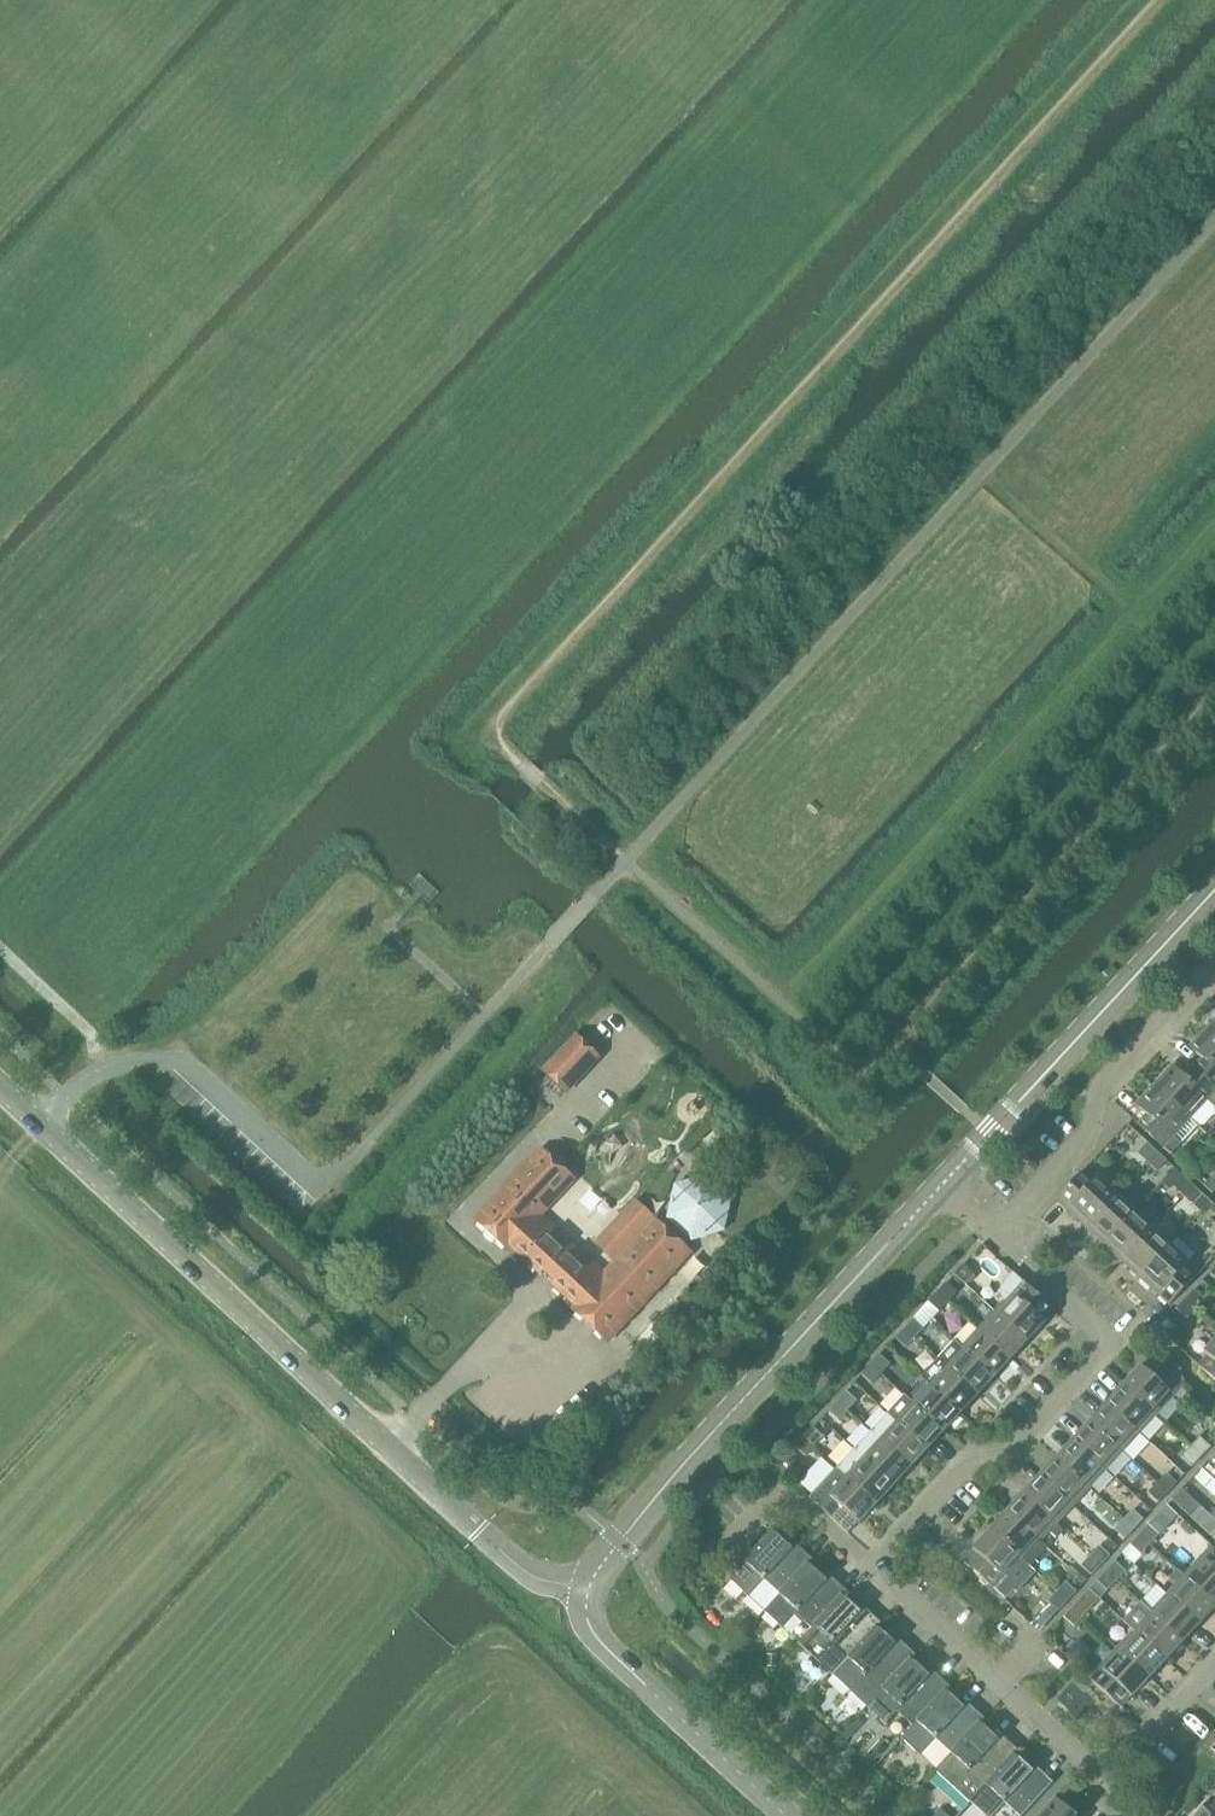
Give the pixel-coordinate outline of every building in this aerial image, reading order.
[(1208,1029),(1191,1048),(1212,1067),(1202,1077),(1214,1090),(1214,1035),(1208,1029)] [(565,1093),(598,1057),(575,1036),(542,1071),(565,1093)] [(1204,1127),(1214,1116),(1214,1108),(1214,1107),(1214,1090),(1202,1077),(1194,1086),(1173,1067),(1154,1087),(1197,1127),(1204,1127)] [(1171,1155),(1197,1127),(1154,1087),(1137,1106),(1158,1125),(1148,1134),(1171,1155)] [(1147,1163),(1156,1153),(1147,1145),(1138,1155),(1147,1163)] [(606,1342),(689,1253),(635,1203),(596,1245),(614,1262),(593,1286),(585,1279),(590,1274),(587,1272),(589,1270),(551,1235),(549,1237),(545,1233),(542,1236),(531,1226),(573,1180),(541,1151),(477,1220),(520,1260),(523,1258),(540,1274),(545,1269),(557,1280),(551,1285),(574,1306),(571,1310),(606,1342)] [(1156,1153),(1147,1163),(1157,1172),(1166,1162),(1156,1153)] [(1057,1202),(1067,1212),(1086,1229),(1116,1197),(1097,1180),(1095,1182),(1084,1173),(1057,1202)] [(675,1187),(667,1220),(674,1226),(683,1234),(691,1241),(721,1231),(729,1199),(706,1178),(675,1187)] [(1184,1178),(1174,1188),(1183,1196),(1193,1186),(1184,1178)] [(1183,1196),(1193,1205),(1202,1195),(1193,1186),(1183,1196)] [(1116,1197),(1086,1229),(1104,1246),(1134,1214),(1116,1197)] [(1122,1262),(1152,1230),(1134,1214),(1104,1246),(1122,1262)] [(1141,1279),(1170,1247),(1152,1230),(1122,1262),(1141,1279)] [(1197,1277),(1187,1268),(1189,1265),(1170,1247),(1141,1279),(1170,1306),(1197,1277)] [(964,1286),(973,1276),(963,1266),(954,1276),(964,1286)] [(1003,1300),(1005,1302),(994,1314),(1027,1344),(1045,1324),(1044,1324),(1054,1313),(1013,1274),(1004,1285),(1002,1287),(1001,1290),(1001,1292),(1001,1295),(1001,1298),(1003,1300)] [(939,1313),(957,1295),(946,1285),(929,1303),(939,1313)] [(1204,1300),(1194,1291),(1184,1301),(1194,1310),(1204,1300)] [(1177,1309),(1187,1318),(1194,1310),(1184,1301),(1177,1309)] [(978,1332),(1010,1362),(1027,1344),(994,1314),(978,1332)] [(904,1331),(915,1340),(924,1330),(913,1321),(904,1331)] [(1158,1330),(1168,1339),(1176,1330),(1166,1321),(1158,1330)] [(915,1340),(904,1331),(896,1339),(907,1349),(915,1340)] [(978,1332),(962,1349),(961,1350),(993,1380),(1010,1362),(978,1332)] [(936,1360),(977,1398),(993,1380),(961,1350),(962,1349),(953,1341),(936,1360)] [(1205,1354),(1208,1357),(1198,1367),(1214,1382),(1214,1343),(1205,1354)] [(871,1367),(881,1376),(890,1367),(880,1358),(871,1367)] [(1152,1358),(1143,1369),(1141,1367),(1123,1387),(1155,1416),(1183,1386),(1152,1358)] [(928,1386),(960,1415),(977,1398),(936,1360),(920,1377),(929,1385),(928,1386)] [(881,1376),(871,1367),(862,1377),(872,1386),(881,1376)] [(928,1386),(913,1402),(911,1404),(943,1434),(960,1415),(928,1386)] [(1155,1416),(1123,1387),(1107,1405),(1139,1434),(1155,1416)] [(837,1404),(847,1413),(856,1403),(846,1394),(837,1404)] [(885,1414),(926,1452),(943,1434),(911,1404),(913,1402),(904,1394),(885,1414)] [(847,1413),(837,1404),(828,1413),(838,1422),(847,1413)] [(1139,1434),(1107,1405),(1090,1423),(1122,1453),(1139,1434)] [(868,1432),(909,1470),(926,1452),(885,1414),(868,1432)] [(1073,1441),(1106,1471),(1122,1453),(1090,1423),(1073,1441)] [(804,1439),(814,1448),(823,1438),(813,1429),(804,1439)] [(852,1450),(893,1488),(909,1470),(868,1432),(852,1450)] [(1150,1437),(1141,1446),(1166,1470),(1175,1460),(1150,1437)] [(814,1448),(804,1439),(795,1449),(805,1458),(814,1448)] [(1192,1450),(1202,1459),(1211,1449),(1201,1440),(1192,1450)] [(1089,1489),(1105,1471),(1106,1471),(1073,1441),(1057,1459),(1089,1489)] [(844,1476),(876,1506),(893,1488),(852,1450),(835,1468),(844,1476)] [(1202,1459),(1192,1450),(1183,1459),(1193,1468),(1202,1459)] [(1200,1469),(1214,1483),(1214,1453),(1200,1469)] [(1089,1489),(1057,1459),(1040,1478),(1072,1507),(1089,1489)] [(1178,1484),(1168,1475),(1158,1486),(1168,1495),(1178,1484)] [(816,1506),(847,1535),(858,1523),(860,1524),(876,1506),(844,1476),(816,1506)] [(1072,1507),(1040,1478),(1023,1496),(1056,1525),(1072,1507)] [(1150,1495),(1159,1504),(1168,1495),(1158,1486),(1150,1495)] [(1063,1531),(1056,1525),(1023,1496),(1007,1514),(1039,1544),(1040,1542),(1049,1532),(1056,1538),(1063,1531)] [(1201,1508),(1191,1519),(1202,1528),(1211,1518),(1201,1508)] [(1144,1520),(1134,1511),(1125,1521),(1135,1530),(1144,1520)] [(990,1532),(1027,1566),(1027,1565),(1030,1568),(1047,1549),(1040,1542),(1039,1544),(1007,1514),(990,1532)] [(1214,1530),(1214,1521),(1211,1518),(1202,1528),(1210,1536),(1214,1530)] [(1116,1530),(1126,1540),(1135,1530),(1125,1521),(1116,1530)] [(1159,1534),(1150,1525),(1139,1537),(1149,1546),(1159,1534)] [(1027,1566),(990,1532),(974,1550),(975,1551),(966,1562),(1001,1594),(1027,1566)] [(786,1590),(809,1565),(813,1561),(801,1551),(798,1554),(774,1533),(731,1580),(766,1612),(786,1590)] [(1131,1545),(1141,1554),(1149,1546),(1139,1537),(1131,1545)] [(1214,1606),(1214,1551),(1211,1547),(1184,1576),(1183,1577),(1214,1606)] [(1110,1557),(1100,1548),(1091,1558),(1101,1567),(1110,1557)] [(1082,1567),(1091,1577),(1101,1567),(1091,1558),(1082,1567)] [(1125,1571),(1115,1562),(1105,1573),(1115,1582),(1125,1571)] [(766,1612),(799,1643),(844,1595),(844,1596),(847,1593),(836,1582),(832,1586),(809,1565),(786,1590),(766,1612)] [(1198,1625),(1214,1607),(1214,1606),(1183,1577),(1184,1576),(1176,1569),(1169,1577),(1177,1585),(1167,1596),(1198,1625)] [(1097,1582),(1107,1591),(1115,1582),(1105,1573),(1097,1582)] [(1056,1593),(1067,1602),(1077,1592),(1067,1582),(1056,1593)] [(1067,1602),(1056,1593),(1048,1601),(1059,1611),(1067,1602)] [(799,1643),(833,1675),(878,1627),(882,1623),(870,1613),(867,1616),(844,1596),(844,1595),(799,1643)] [(1167,1596),(1151,1613),(1150,1614),(1182,1643),(1198,1625),(1167,1596)] [(1072,1608),(1082,1617),(1092,1607),(1082,1598),(1072,1608)] [(1124,1622),(1134,1632),(1165,1661),(1182,1643),(1150,1614),(1151,1613),(1141,1604),(1124,1622)] [(1082,1617),(1072,1608),(1064,1617),(1074,1626),(1082,1617)] [(833,1675),(867,1706),(883,1689),(883,1690),(912,1659),(916,1655),(905,1645),(901,1649),(878,1627),(833,1675)] [(1165,1661),(1134,1632),(1117,1650),(1149,1679),(1165,1661)] [(1121,1708),(1132,1696),(1149,1679),(1117,1650),(1090,1679),(1121,1708)] [(777,1669),(777,1657),(768,1657),(768,1669),(777,1669)] [(867,1706),(902,1739),(947,1691),(951,1687),(939,1677),(936,1680),(912,1659),(883,1690),(883,1689),(867,1706)] [(902,1739),(936,1770),(981,1722),(982,1723),(985,1719),(974,1708),(970,1712),(947,1691),(902,1739)] [(936,1770),(971,1802),(1016,1754),(1019,1750),(1008,1740),(1005,1744),(982,1723),(981,1722),(936,1770)] [(1054,1783),(1043,1772),(1039,1776),(1016,1754),(971,1802),(985,1815),(993,1815),(1006,1803),(1020,1815),(1023,1815),(1054,1783)] [(1056,1798),(1039,1815),(1076,1815),(1056,1798)] [(1213,1798),(1196,1815),(1214,1815),(1214,1799),(1213,1798)]
